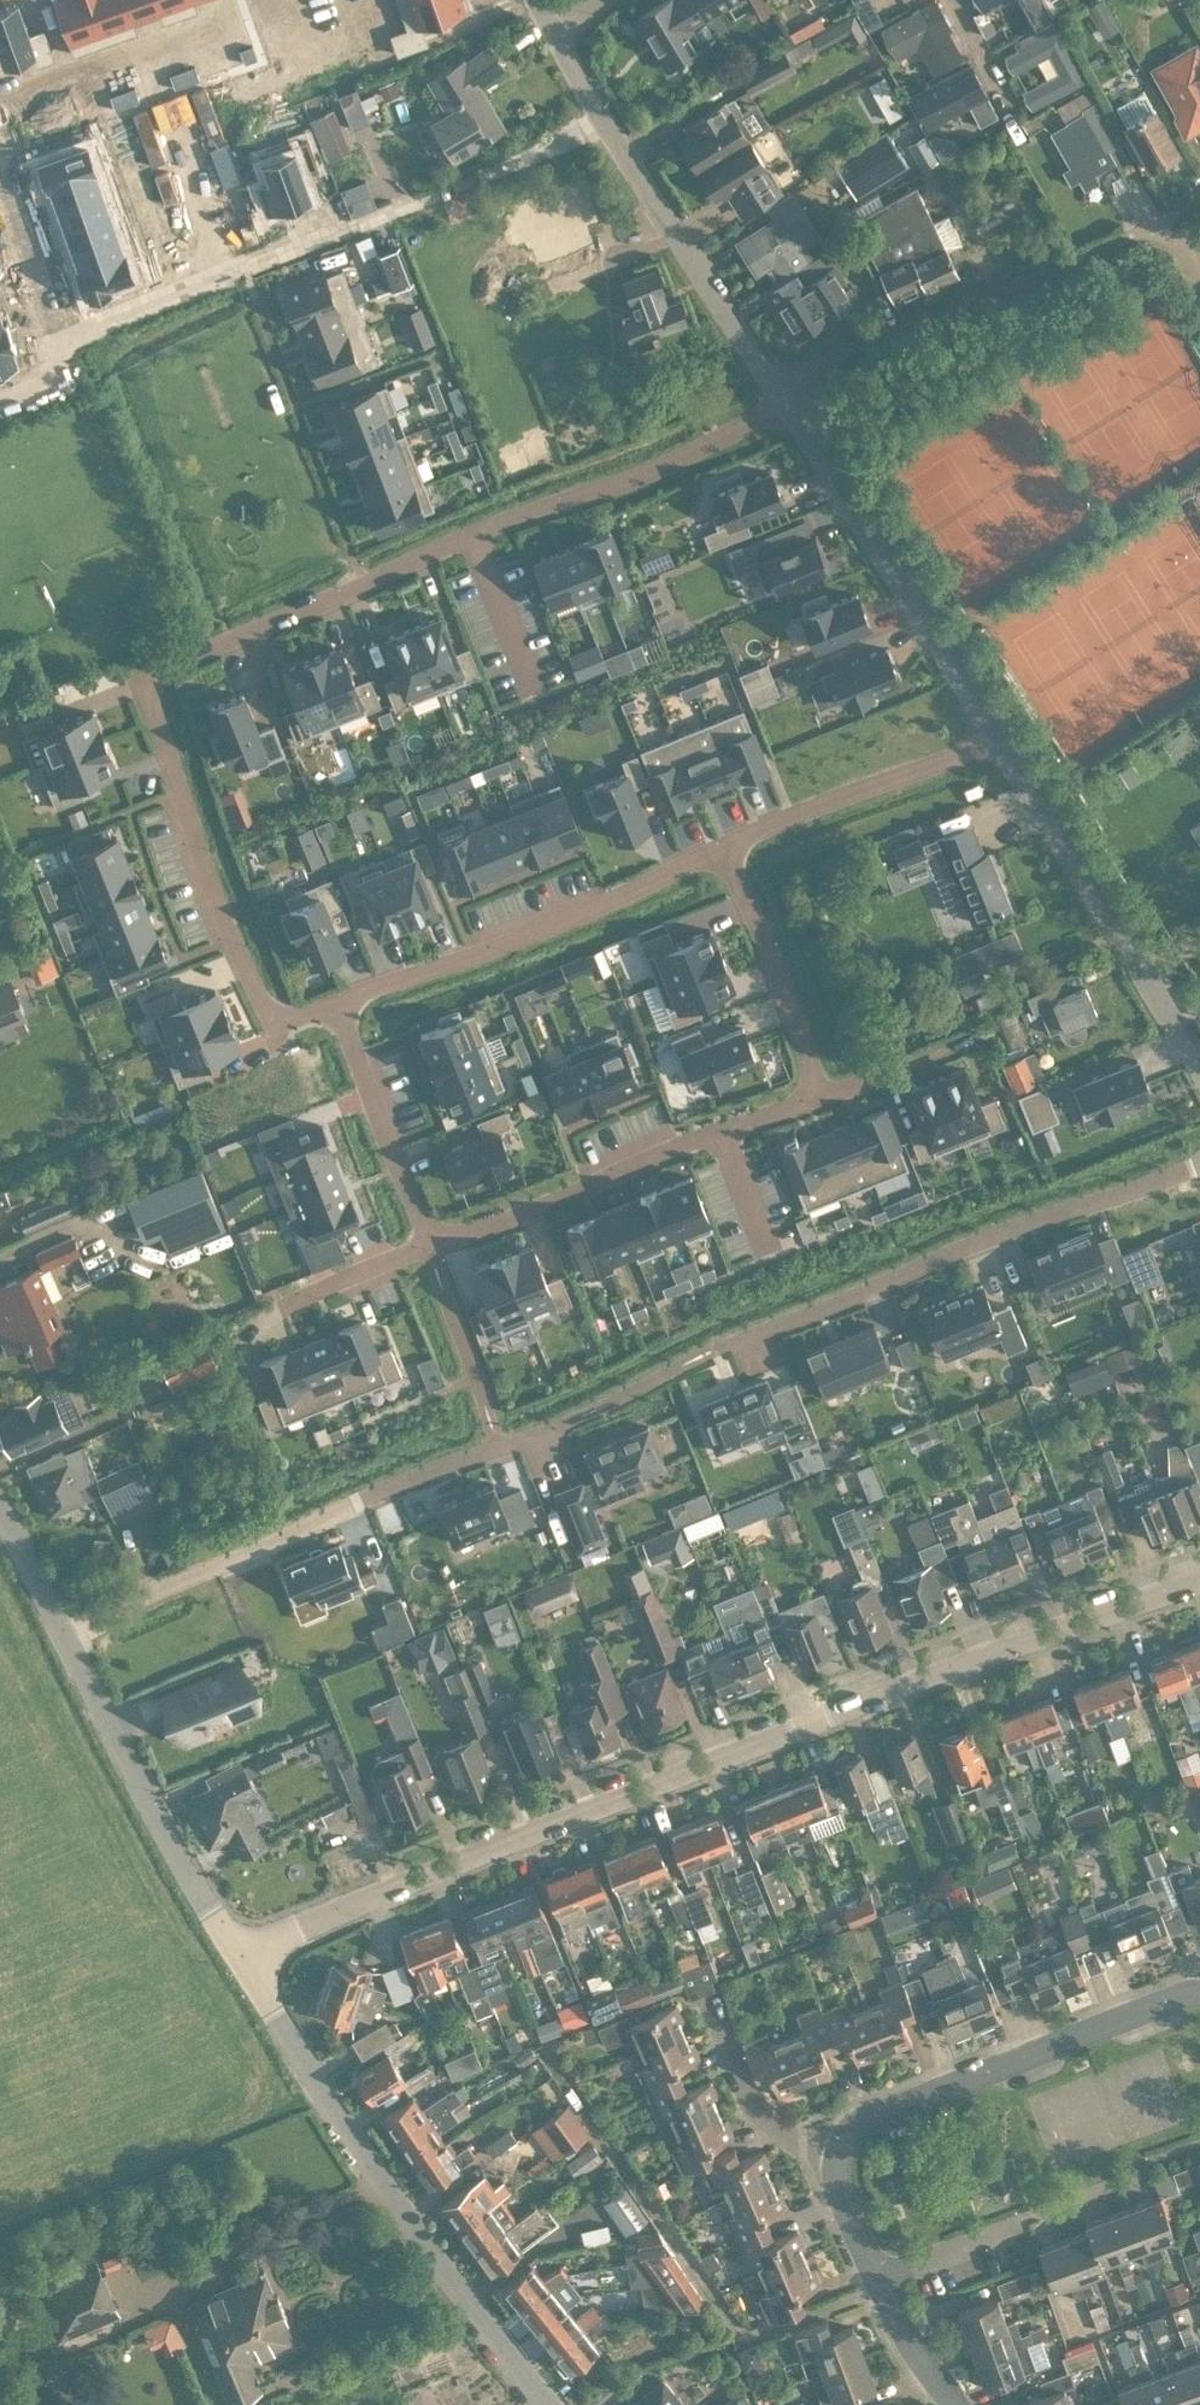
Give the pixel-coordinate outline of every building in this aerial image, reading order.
[(0,5),(0,55),(2,61),(31,51),(35,62),(51,56),(41,27),(27,32),(15,0),(0,5)] [(71,51),(103,40),(89,0),(53,0),(71,51)] [(103,40),(103,39),(134,28),(131,21),(130,21),(122,0),(89,0),(103,40)] [(130,21),(131,21),(159,11),(160,10),(156,0),(122,0),(130,21)] [(160,10),(159,11),(161,19),(194,7),(191,0),(156,0),(160,10)] [(346,12),(360,7),(358,0),(341,0),(346,12)] [(389,32),(396,50),(424,40),(418,24),(464,7),(461,0),(397,0),(400,8),(406,26),(389,32)] [(637,15),(667,63),(698,45),(697,43),(712,33),(701,16),(715,9),(729,0),(660,0),(637,15)] [(879,26),(895,55),(916,44),(931,71),(946,63),(931,36),(949,26),(935,0),(927,0),(879,26)] [(982,9),(998,0),(977,0),(982,9)] [(1033,13),(1048,4),(1046,0),(1025,0),(1033,13)] [(1108,12),(1101,0),(1095,0),(1085,5),(1094,20),(1108,12)] [(880,20),(872,5),(857,13),(865,27),(880,20)] [(852,10),(810,34),(816,45),(843,29),(847,30),(851,39),(864,32),(852,10)] [(792,38),(821,22),(815,12),(786,28),(792,38)] [(987,19),(978,24),(982,32),(992,27),(987,19)] [(1057,71),(1021,90),(1029,105),(1081,79),(1051,20),(1043,24),(1041,20),(1019,30),(1022,35),(1016,38),(1020,46),(1003,54),(1011,70),(1048,52),(1057,71)] [(794,42),(800,53),(813,45),(807,35),(794,42)] [(250,42),(239,46),(244,60),(255,56),(250,42)] [(1193,42),(1151,66),(1185,125),(1199,116),(1199,55),(1193,42)] [(428,78),(448,110),(429,121),(450,156),(469,145),(502,125),(476,82),(501,63),(487,43),(463,61),(461,58),(428,78)] [(750,87),(790,64),(780,48),(740,70),(750,87)] [(156,55),(143,60),(150,79),(163,74),(156,55)] [(997,113),(995,108),(983,85),(971,61),(960,66),(923,86),(911,92),(926,122),(961,104),(968,101),(979,123),(997,113)] [(191,63),(180,67),(185,81),(196,77),(191,63)] [(180,67),(169,71),(174,85),(185,81),(180,67)] [(881,72),(866,81),(873,92),(888,83),(881,72)] [(163,74),(150,79),(155,91),(168,87),(163,74)] [(398,91),(392,77),(377,83),(383,97),(398,91)] [(131,84),(120,88),(125,102),(136,98),(131,84)] [(1064,121),(1049,130),(1057,143),(1069,164),(1060,169),(1069,184),(1077,179),(1081,185),(1096,177),(1092,169),(1089,163),(1097,158),(1095,154),(1119,140),(1094,98),(1087,85),(1055,104),(1065,121),(1064,121)] [(120,88),(109,93),(114,106),(125,102),(120,88)] [(1176,149),(1151,105),(1141,88),(1114,104),(1131,134),(1138,147),(1148,165),(1176,149)] [(687,122),(692,130),(679,138),(697,167),(746,137),(746,136),(732,114),(741,109),(731,94),(687,122)] [(76,100),(61,106),(67,122),(82,117),(76,100)] [(61,106),(33,116),(39,133),(67,122),(61,106)] [(324,159),(348,149),(331,107),(307,117),(324,159)] [(121,112),(107,117),(111,128),(125,124),(121,112)] [(835,160),(846,176),(855,193),(905,162),(884,129),(835,160)] [(69,131),(51,137),(56,151),(74,145),(69,131)] [(1131,134),(1123,138),(1130,152),(1138,147),(1131,134)] [(266,180),(256,183),(266,210),(308,195),(299,169),(314,164),(303,135),(288,141),(288,143),(258,154),(267,180),(266,180)] [(746,136),(746,137),(697,167),(715,196),(728,188),(742,210),(778,187),(746,136)] [(55,151),(36,158),(45,185),(48,184),(47,183),(93,167),(94,168),(101,165),(92,138),(74,145),(56,151),(55,151)] [(928,145),(914,153),(920,165),(935,157),(928,145)] [(138,161),(125,166),(129,177),(142,172),(138,161)] [(93,167),(47,183),(48,184),(55,204),(100,187),(100,186),(94,168),(93,167)] [(142,172),(129,177),(133,189),(146,184),(142,172)] [(579,182),(515,205),(518,212),(511,215),(519,237),(526,235),(528,242),(534,240),(539,255),(586,239),(580,223),(592,219),(579,182)] [(100,187),(55,204),(62,224),(108,208),(108,209),(116,206),(108,183),(100,186),(100,187)] [(847,209),(878,269),(892,298),(922,283),(924,286),(956,271),(944,247),(959,240),(947,213),(932,219),(914,183),(881,199),(876,189),(847,209)] [(153,202),(139,207),(143,218),(157,213),(153,202)] [(798,206),(754,234),(751,229),(737,238),(757,269),(771,260),(779,273),(806,256),(798,244),(815,233),(798,206)] [(108,208),(62,224),(69,245),(115,228),(108,209),(108,208)] [(157,213),(143,218),(147,229),(161,225),(157,213)] [(115,228),(69,245),(76,264),(76,265),(122,249),(122,247),(115,228)] [(178,236),(164,241),(167,250),(168,254),(182,249),(178,236)] [(384,275),(370,281),(375,292),(388,287),(398,283),(411,278),(397,242),(374,251),(384,275)] [(76,264),(73,265),(74,267),(83,292),(86,291),(88,295),(109,288),(107,283),(139,272),(129,245),(122,247),(122,249),(76,265),(76,264)] [(847,285),(843,288),(838,281),(842,278),(832,262),(828,265),(821,253),(795,270),(823,315),(833,309),(836,313),(856,300),(847,285)] [(340,265),(282,288),(295,323),(353,299),(340,265)] [(629,340),(633,339),(636,347),(651,341),(648,333),(685,320),(677,297),(665,301),(660,289),(662,288),(654,266),(621,278),(633,310),(621,314),(622,317),(620,317),(629,340)] [(569,289),(561,270),(552,273),(560,293),(569,289)] [(795,339),(816,326),(813,322),(823,315),(795,270),(768,287),(775,298),(771,301),(781,317),(785,314),(790,321),(786,324),(795,339)] [(411,278),(398,283),(401,293),(403,292),(414,288),(411,278)] [(353,299),(295,323),(295,324),(298,323),(305,341),(306,345),(304,346),(305,348),(363,326),(366,325),(355,298),(353,299)] [(16,360),(15,359),(10,344),(12,344),(14,343),(5,319),(4,319),(4,320),(1,321),(0,317),(0,366),(16,360)] [(424,322),(408,328),(414,345),(430,339),(424,322)] [(363,326),(305,348),(318,382),(376,360),(363,326)] [(1188,329),(1184,335),(1199,360),(1199,341),(1188,329)] [(425,379),(430,393),(439,389),(434,376),(425,379)] [(384,382),(330,403),(339,428),(394,407),(384,382)] [(447,386),(445,387),(453,409),(456,408),(463,405),(455,383),(447,386)] [(445,403),(439,389),(430,393),(436,406),(445,403)] [(394,407),(339,428),(348,452),(403,431),(403,430),(392,435),(383,412),(394,408),(394,407)] [(460,420),(458,421),(462,433),(472,429),(467,417),(460,420)] [(453,425),(444,428),(449,441),(458,438),(453,425)] [(403,431),(348,452),(349,453),(358,476),(412,456),(403,431)] [(463,452),(458,438),(449,441),(454,455),(463,452)] [(358,476),(367,501),(422,480),(422,479),(421,479),(412,456),(358,476)] [(473,476),(481,472),(476,459),(467,462),(473,476)] [(737,469),(713,478),(717,489),(715,490),(721,506),(709,511),(715,525),(701,531),(707,546),(748,530),(742,515),(780,500),(768,469),(741,479),(737,469)] [(377,526),(432,505),(422,480),(367,501),(377,526)] [(734,569),(753,561),(765,589),(826,565),(813,533),(809,535),(801,516),(725,547),(734,569)] [(607,528),(582,538),(604,593),(629,583),(607,528)] [(581,539),(558,548),(579,602),(602,593),(603,593),(604,593),(582,538),(581,538),(581,539)] [(533,558),(550,601),(574,592),(578,602),(579,602),(558,548),(533,558)] [(657,566),(651,552),(638,557),(644,571),(657,566)] [(657,572),(641,578),(653,608),(669,602),(657,572)] [(827,602),(823,591),(797,602),(813,643),(867,622),(854,591),(827,602)] [(409,625),(435,689),(478,672),(466,644),(452,650),(437,614),(409,625)] [(409,625),(381,636),(396,672),(382,678),(393,706),(435,689),(409,625)] [(628,654),(642,649),(638,640),(625,645),(628,654)] [(575,676),(604,664),(601,655),(595,641),(566,653),(575,676)] [(323,649),(310,655),(336,720),(378,703),(367,675),(353,681),(338,644),(323,650),(323,649)] [(868,687),(896,676),(883,645),(818,671),(824,686),(836,681),(842,698),(845,696),(849,707),(873,697),(868,687)] [(625,646),(601,655),(604,664),(608,673),(632,663),(625,646)] [(297,661),(282,667),(297,703),(282,709),(293,737),(336,720),(310,655),(297,660),(297,661)] [(737,671),(743,686),(771,675),(764,660),(737,671)] [(749,701),(777,690),(771,675),(743,686),(749,701)] [(703,676),(690,681),(694,690),(707,684),(703,676)] [(690,681),(677,687),(680,695),(694,690),(690,681)] [(220,731),(210,735),(219,759),(229,754),(230,757),(260,745),(265,759),(283,752),(271,722),(255,729),(240,691),(209,704),(220,731)] [(632,694),(618,700),(622,708),(635,703),(632,694)] [(741,775),(764,766),(740,706),(706,720),(729,778),(740,774),(741,775)] [(388,707),(376,712),(381,724),(393,719),(388,707)] [(47,709),(20,720),(26,735),(36,731),(47,758),(102,736),(96,723),(95,723),(90,709),(53,723),(47,709)] [(695,792),(729,778),(706,720),(672,733),(695,792)] [(540,731),(527,736),(531,745),(544,739),(540,731)] [(638,747),(662,807),(685,797),(685,796),(695,792),(672,733),(638,747)] [(106,750),(107,749),(102,736),(47,758),(37,762),(54,805),(81,794),(76,779),(112,765),(106,750)] [(407,755),(400,736),(385,742),(393,761),(407,755)] [(335,767),(326,771),(332,786),(358,775),(345,743),(328,749),(335,767)] [(594,785),(584,789),(593,812),(604,808),(615,835),(646,823),(631,785),(645,779),(634,751),(619,757),(624,769),(593,782),(594,785)] [(496,769),(509,764),(505,755),(492,761),(496,769)] [(1128,758),(1116,766),(1127,782),(1139,774),(1128,758)] [(496,770),(492,761),(479,766),(482,775),(496,770)] [(447,789),(471,779),(468,770),(444,780),(447,789)] [(532,789),(553,843),(579,833),(557,779),(532,789)] [(441,781),(414,791),(420,805),(446,794),(441,781)] [(507,799),(529,853),(543,848),(543,847),(553,843),(532,789),(507,799)] [(398,791),(380,798),(386,811),(403,804),(398,791)] [(507,799),(506,799),(511,810),(488,819),(505,863),(528,853),(528,854),(529,853),(507,799)] [(248,820),(242,803),(225,810),(231,827),(248,820)] [(79,807),(67,812),(72,826),(85,821),(79,807)] [(1190,823),(1199,839),(1199,817),(1190,823)] [(332,832),(326,818),(314,823),(319,837),(332,832)] [(481,873),(459,818),(434,828),(456,883),(481,873)] [(459,818),(481,873),(482,872),(505,863),(488,819),(465,829),(460,818),(459,818)] [(82,876),(124,859),(114,833),(108,836),(103,823),(65,838),(80,875),(70,879),(70,881),(82,876)] [(946,911),(965,903),(972,918),(1007,904),(986,851),(981,853),(969,823),(920,842),(917,833),(890,844),(898,864),(923,853),(925,857),(946,911)] [(302,845),(315,839),(309,825),(296,830),(302,845)] [(433,908),(419,871),(433,865),(422,838),(407,844),(411,855),(384,866),(405,919),(433,908)] [(384,866),(380,855),(337,872),(348,899),(363,893),(377,930),(405,919),(384,866)] [(82,876),(70,881),(80,904),(89,901),(134,883),(124,859),(82,876)] [(35,879),(40,893),(49,889),(44,876),(35,879)] [(325,909),(339,903),(329,876),(283,894),(289,909),(278,913),(287,936),(298,932),(309,959),(340,947),(325,909)] [(89,928),(143,907),(134,884),(134,883),(89,901),(80,904),(80,905),(91,901),(100,923),(89,928)] [(55,902),(49,889),(40,893),(46,906),(55,902)] [(154,931),(153,930),(152,930),(143,907),(89,928),(99,952),(98,952),(99,953),(154,931)] [(69,937),(63,924),(54,928),(60,941),(69,937)] [(666,926),(637,938),(654,980),(720,954),(715,941),(714,941),(708,927),(672,941),(666,926)] [(1012,927),(948,953),(962,988),(986,978),(980,965),(1021,949),(1012,927)] [(154,931),(99,953),(114,990),(147,977),(142,965),(164,956),(154,931)] [(74,951),(69,937),(60,941),(65,954),(74,951)] [(56,969),(45,942),(44,941),(27,948),(29,952),(39,976),(56,969)] [(599,945),(583,952),(587,960),(589,965),(592,974),(609,967),(603,954),(599,945)] [(654,980),(641,985),(657,1025),(670,1020),(671,1023),(699,1012),(694,997),(730,983),(724,968),(725,967),(720,954),(654,980)] [(555,984),(551,975),(538,980),(541,989),(555,984)] [(0,984),(0,1025),(24,1016),(10,980),(0,984)] [(541,989),(538,980),(524,986),(528,995),(541,989)] [(1049,984),(1026,994),(1030,1004),(1032,1009),(1037,1007),(1047,1030),(1057,1026),(1059,1031),(1063,1036),(1069,1039),(1075,1038),(1081,1034),(1083,1028),(1083,1022),(1081,1017),(1095,1011),(1084,985),(1055,997),(1049,984)] [(170,987),(143,998),(160,1041),(171,1036),(224,1014),(219,1001),(218,1002),(212,987),(176,1001),(170,987)] [(984,987),(973,992),(978,1003),(989,999),(984,987)] [(1030,1004),(1019,1009),(1022,1017),(1033,1012),(1032,1009),(1030,1004)] [(458,1014),(456,1008),(436,1015),(439,1022),(418,1031),(428,1055),(427,1055),(428,1056),(482,1034),(472,1009),(458,1014)] [(515,1021),(509,1008),(500,1012),(506,1025),(515,1021)] [(230,1028),(224,1014),(171,1036),(182,1064),(171,1068),(176,1083),(204,1071),(198,1057),(235,1042),(229,1028),(230,1028)] [(703,1039),(697,1025),(669,1036),(687,1082),(699,1077),(704,1087),(727,1078),(723,1067),(753,1056),(740,1024),(703,1039)] [(636,1082),(627,1061),(634,1058),(626,1039),(619,1042),(614,1028),(589,1038),(611,1092),(621,1088),(636,1082)] [(510,1036),(515,1049),(524,1045),(519,1032),(510,1036)] [(428,1056),(434,1070),(438,1079),(492,1058),(482,1034),(428,1056)] [(611,1092),(589,1038),(564,1048),(568,1059),(569,1059),(587,1102),(601,1096),(611,1092)] [(524,1045),(515,1049),(521,1062),(529,1059),(524,1045)] [(1023,1052),(1002,1062),(1014,1088),(1035,1078),(1023,1052)] [(1097,1108),(1101,1118),(1124,1109),(1120,1099),(1147,1088),(1135,1056),(1069,1083),(1082,1114),(1097,1108)] [(438,1079),(448,1105),(469,1097),(472,1104),(491,1096),(489,1089),(502,1083),(492,1058),(438,1079)] [(585,1102),(585,1103),(587,1102),(569,1059),(568,1059),(544,1069),(561,1112),(576,1106),(585,1102)] [(934,1076),(960,1140),(1002,1123),(991,1095),(977,1101),(962,1065),(934,1076)] [(921,1124),(906,1129),(917,1157),(960,1140),(934,1076),(906,1087),(921,1124)] [(1056,1117),(1042,1082),(1016,1093),(1030,1127),(1056,1117)] [(1012,1100),(1016,1098),(1017,1098),(1013,1089),(1012,1090),(1008,1092),(1012,1100)] [(173,1096),(159,1101),(165,1115),(178,1109),(175,1101),(173,1096)] [(906,1165),(882,1106),(858,1115),(859,1116),(848,1120),(871,1179),(906,1165)] [(133,1112),(135,1118),(138,1125),(151,1120),(146,1107),(133,1112)] [(443,1148),(455,1179),(482,1169),(486,1179),(510,1169),(506,1159),(508,1158),(496,1127),(508,1122),(502,1107),(474,1118),(480,1133),(443,1148)] [(440,1112),(444,1124),(455,1119),(450,1108),(440,1112)] [(261,1142),(274,1175),(328,1154),(323,1144),(325,1143),(317,1120),(294,1129),(288,1115),(256,1127),(262,1142),(261,1142)] [(838,1192),(871,1179),(848,1120),(824,1130),(814,1134),(838,1192)] [(1037,1153),(1056,1145),(1047,1124),(1028,1131),(1037,1153)] [(779,1147),(803,1206),(838,1192),(814,1134),(803,1138),(803,1137),(779,1147)] [(199,1149),(205,1164),(220,1157),(215,1143),(201,1148),(199,1149)] [(274,1175),(286,1208),(340,1187),(328,1154),(274,1175)] [(142,1235),(159,1228),(166,1247),(222,1224),(215,1205),(199,1165),(126,1195),(142,1235)] [(663,1183),(681,1227),(680,1227),(684,1237),(710,1227),(688,1173),(675,1179),(663,1183)] [(653,1187),(639,1192),(656,1237),(657,1236),(680,1227),(681,1227),(663,1183),(653,1187)] [(0,1188),(0,1205),(8,1202),(3,1187),(0,1188)] [(340,1187),(286,1208),(299,1241),(301,1241),(311,1266),(342,1253),(332,1228),(355,1219),(346,1197),(344,1198),(340,1187)] [(81,1203),(75,1190),(17,1214),(23,1228),(81,1203)] [(232,1192),(217,1198),(223,1212),(238,1206),(232,1192)] [(639,1192),(638,1193),(615,1203),(632,1246),(631,1247),(635,1257),(662,1247),(657,1236),(656,1237),(639,1192)] [(884,1214),(898,1209),(894,1200),(881,1205),(884,1214)] [(609,1256),(631,1247),(632,1246),(615,1203),(592,1212),(591,1211),(591,1212),(608,1256),(609,1256)] [(884,1214),(881,1205),(867,1211),(871,1220),(884,1214)] [(834,1223),(848,1217),(844,1208),(831,1214),(834,1223)] [(575,1265),(582,1263),(587,1277),(613,1266),(609,1256),(608,1256),(591,1212),(565,1222),(574,1243),(567,1246),(575,1265)] [(1128,1273),(1119,1250),(1116,1243),(1098,1250),(1089,1228),(1028,1253),(1038,1275),(1036,1275),(1039,1282),(1040,1281),(1046,1294),(1072,1284),(1073,1285),(1083,1281),(1082,1279),(1105,1270),(1109,1281),(1128,1273)] [(77,1250),(70,1233),(35,1248),(42,1266),(77,1250)] [(1128,1273),(1134,1286),(1160,1275),(1146,1239),(1119,1250),(1128,1273)] [(550,1295),(555,1306),(570,1300),(558,1272),(544,1278),(529,1242),(514,1248),(514,1247),(501,1252),(523,1307),(524,1306),(550,1295)] [(488,1258),(473,1264),(488,1301),(473,1307),(484,1334),(528,1317),(524,1306),(523,1307),(501,1252),(488,1257),(488,1258)] [(714,1272),(711,1263),(697,1268),(701,1277),(714,1272)] [(0,1280),(0,1334),(6,1348),(23,1340),(24,1342),(26,1342),(35,1364),(57,1354),(47,1330),(53,1327),(44,1305),(50,1301),(34,1265),(0,1280)] [(672,1277),(676,1286),(689,1281),(686,1272),(672,1277)] [(659,1282),(663,1291),(676,1286),(672,1277),(659,1282)] [(944,1293),(943,1293),(944,1296),(940,1297),(921,1305),(920,1305),(935,1343),(963,1332),(969,1345),(998,1333),(1004,1349),(1024,1341),(1008,1301),(990,1308),(989,1307),(979,1283),(979,1281),(978,1282),(956,1291),(955,1291),(954,1289),(953,1289),(954,1292),(945,1295),(944,1293)] [(628,1305),(632,1314),(645,1309),(641,1300),(628,1305)] [(615,1311),(618,1320),(632,1314),(628,1305),(615,1311)] [(350,1392),(399,1372),(388,1345),(373,1350),(360,1318),(337,1328),(337,1329),(326,1333),(350,1392)] [(821,1340),(804,1347),(824,1395),(841,1388),(837,1377),(886,1357),(871,1321),(821,1341),(821,1340)] [(212,1356),(200,1330),(156,1348),(167,1375),(212,1356)] [(292,1347),(316,1405),(350,1392),(326,1333),(292,1347)] [(902,1364),(916,1359),(906,1334),(892,1339),(902,1364)] [(1128,1341),(1134,1358),(1144,1354),(1138,1337),(1128,1341)] [(1147,1345),(1153,1360),(1169,1354),(1163,1339),(1147,1345)] [(271,1392),(256,1398),(267,1425),(316,1405),(292,1347),(282,1351),(281,1350),(258,1360),(271,1392)] [(1023,1359),(1031,1377),(1031,1378),(1045,1372),(1037,1354),(1023,1359)] [(1090,1359),(1063,1369),(1070,1386),(1083,1381),(1086,1387),(1099,1382),(1090,1359)] [(436,1373),(424,1378),(427,1385),(439,1380),(436,1373)] [(1157,1380),(1162,1393),(1170,1389),(1172,1383),(1169,1375),(1157,1380)] [(65,1382),(63,1376),(45,1384),(47,1390),(38,1394),(36,1388),(13,1398),(16,1404),(0,1411),(0,1430),(6,1443),(78,1411),(65,1382)] [(723,1395),(698,1405),(717,1450),(782,1423),(792,1446),(815,1437),(792,1381),(768,1391),(763,1379),(740,1388),(738,1382),(720,1389),(723,1395)] [(996,1414),(990,1397),(976,1403),(983,1420),(996,1414)] [(330,1438),(343,1432),(339,1423),(326,1429),(330,1438)] [(580,1479),(553,1490),(576,1548),(578,1548),(603,1538),(590,1504),(584,1490),(598,1484),(598,1485),(598,1486),(599,1488),(638,1473),(659,1464),(659,1465),(662,1463),(646,1423),(583,1448),(594,1476),(581,1481),(580,1479)] [(1181,1441),(1191,1465),(1199,1488),(1199,1433),(1181,1441)] [(49,1452),(24,1463),(47,1512),(92,1492),(101,1488),(114,1515),(154,1497),(135,1455),(95,1473),(80,1441),(62,1450),(60,1447),(49,1452)] [(1171,1526),(1196,1516),(1194,1512),(1199,1510),(1199,1488),(1191,1465),(1181,1441),(1165,1441),(1166,1469),(1151,1475),(1157,1488),(1171,1526)] [(1107,1444),(1092,1450),(1106,1484),(1120,1478),(1107,1444)] [(882,1490),(869,1459),(854,1465),(867,1496),(882,1490)] [(1129,1489),(1115,1494),(1127,1525),(1140,1520),(1146,1535),(1171,1526),(1157,1488),(1151,1475),(1132,1482),(1133,1487),(1129,1489)] [(503,1518),(505,1517),(509,1526),(531,1518),(518,1485),(496,1494),(492,1483),(491,1480),(488,1481),(488,1482),(471,1489),(457,1494),(457,1495),(440,1502),(439,1501),(436,1503),(438,1505),(451,1536),(450,1536),(451,1539),(454,1538),(454,1537),(503,1517),(503,1518)] [(1084,1488),(1061,1498),(1067,1514),(1084,1554),(1109,1544),(1100,1523),(1113,1517),(1099,1484),(1097,1480),(1083,1486),(1084,1488)] [(975,1516),(982,1534),(1000,1580),(1024,1570),(1018,1555),(1032,1550),(1026,1534),(1024,1530),(1020,1519),(1017,1512),(1004,1481),(994,1485),(987,1488),(995,1508),(975,1516)] [(775,1484),(720,1507),(727,1526),(782,1503),(775,1484)] [(702,1489),(685,1496),(692,1513),(709,1506),(702,1489)] [(977,1589),(1000,1580),(982,1534),(975,1516),(966,1496),(928,1511),(938,1535),(941,1542),(955,1537),(958,1544),(977,1589)] [(1067,1514),(1061,1498),(1039,1506),(1038,1505),(1022,1511),(1026,1521),(1037,1548),(1041,1556),(1054,1551),(1059,1564),(1084,1554),(1067,1514)] [(850,1502),(829,1511),(842,1541),(846,1539),(852,1553),(861,1574),(854,1577),(853,1577),(852,1578),(851,1579),(851,1580),(850,1580),(850,1581),(850,1582),(849,1583),(849,1584),(849,1585),(850,1585),(850,1586),(850,1587),(851,1589),(838,1595),(857,1642),(888,1629),(880,1609),(875,1598),(889,1592),(879,1568),(864,1532),(863,1533),(850,1502)] [(788,1508),(777,1512),(788,1540),(799,1535),(788,1508)] [(928,1511),(906,1520),(916,1545),(920,1543),(938,1536),(938,1535),(928,1511)] [(660,1532),(641,1540),(649,1558),(668,1550),(660,1532)] [(952,1569),(941,1542),(938,1535),(938,1536),(920,1543),(916,1545),(914,1545),(921,1563),(892,1575),(911,1620),(946,1605),(938,1585),(934,1576),(952,1569)] [(338,1542),(282,1564),(295,1595),(315,1587),(320,1599),(362,1582),(350,1553),(343,1556),(338,1542)] [(172,1546),(161,1551),(166,1562),(176,1558),(172,1546)] [(641,1563),(622,1571),(631,1593),(630,1594),(632,1600),(637,1612),(637,1615),(655,1657),(675,1649),(669,1635),(658,1606),(651,1586),(641,1563)] [(551,1576),(560,1598),(572,1592),(564,1571),(551,1576)] [(80,1582),(84,1591),(94,1586),(90,1577),(80,1582)] [(765,1579),(750,1585),(754,1594),(755,1597),(770,1591),(765,1579)] [(730,1645),(746,1684),(771,1674),(764,1658),(778,1652),(766,1624),(755,1597),(754,1594),(750,1585),(712,1600),(720,1619),(723,1627),(730,1645)] [(770,1591),(755,1597),(766,1624),(780,1618),(782,1623),(797,1661),(830,1648),(821,1628),(835,1622),(821,1589),(803,1596),(803,1597),(776,1606),(770,1591)] [(386,1617),(394,1635),(411,1628),(397,1592),(379,1599),(386,1617)] [(503,1596),(480,1605),(495,1644),(518,1635),(503,1596)] [(432,1628),(431,1626),(403,1638),(416,1668),(451,1653),(440,1625),(432,1628)] [(721,1695),(746,1684),(730,1645),(723,1627),(691,1641),(694,1648),(681,1653),(694,1686),(714,1678),(721,1695)] [(568,1706),(585,1749),(617,1736),(607,1712),(623,1705),(611,1673),(596,1637),(578,1645),(590,1675),(578,1680),(585,1699),(568,1706)] [(1177,1646),(1188,1676),(1192,1686),(1198,1702),(1199,1701),(1199,1674),(1199,1672),(1199,1638),(1177,1646)] [(1177,1646),(1149,1657),(1160,1686),(1175,1681),(1185,1707),(1198,1702),(1192,1686),(1188,1676),(1177,1646)] [(477,1656),(462,1662),(471,1687),(472,1690),(476,1699),(492,1693),(477,1656)] [(181,1736),(182,1738),(205,1728),(210,1739),(236,1728),(232,1717),(257,1707),(256,1706),(237,1660),(163,1691),(164,1693),(167,1692),(173,1706),(172,1706),(173,1707),(170,1709),(171,1711),(182,1736),(181,1736)] [(462,1662),(452,1666),(462,1691),(453,1695),(467,1731),(486,1723),(482,1715),(476,1699),(472,1690),(471,1687),(462,1662)] [(626,1704),(634,1701),(645,1726),(683,1710),(664,1664),(626,1680),(627,1682),(618,1685),(626,1704)] [(1110,1705),(1120,1732),(1130,1728),(1119,1702),(1135,1696),(1138,1695),(1127,1665),(1099,1676),(1110,1705)] [(1083,1715),(1100,1709),(1110,1736),(1120,1732),(1110,1705),(1099,1676),(1072,1686),(1079,1704),(1083,1715)] [(381,1754),(378,1757),(375,1760),(372,1765),(371,1770),(372,1773),(392,1822),(426,1808),(411,1773),(429,1765),(416,1734),(398,1690),(371,1700),(375,1710),(384,1706),(400,1746),(390,1750),(381,1754)] [(1033,1734),(1043,1761),(1053,1757),(1049,1745),(1053,1743),(1047,1729),(1060,1724),(1069,1720),(1063,1704),(1055,1707),(1050,1694),(1022,1705),(1033,1734)] [(534,1701),(499,1715),(506,1734),(521,1770),(556,1755),(548,1734),(561,1728),(553,1707),(539,1713),(534,1701)] [(1079,1704),(1067,1708),(1071,1720),(1083,1715),(1079,1704)] [(1023,1738),(1032,1765),(1043,1761),(1033,1734),(1022,1705),(993,1716),(1004,1745),(1023,1738)] [(332,1751),(351,1799),(365,1794),(335,1722),(313,1731),(322,1753),(332,1751)] [(989,1774),(980,1750),(977,1751),(968,1726),(939,1736),(955,1775),(959,1785),(971,1781),(975,1791),(992,1800),(995,1798),(1008,1831),(1022,1826),(1022,1825),(1021,1823),(1016,1810),(1005,1782),(992,1787),(987,1775),(989,1774)] [(911,1732),(884,1742),(898,1777),(911,1772),(918,1789),(931,1784),(911,1732)] [(1097,1732),(1079,1739),(1086,1757),(1104,1750),(1097,1732)] [(436,1748),(449,1780),(455,1777),(461,1794),(496,1780),(479,1736),(464,1742),(462,1737),(436,1748)] [(253,1756),(259,1770),(285,1758),(278,1745),(253,1756)] [(859,1792),(866,1808),(872,1824),(884,1820),(891,1837),(906,1831),(890,1791),(877,1796),(859,1752),(849,1756),(848,1753),(845,1752),(835,1756),(834,1758),(835,1761),(833,1762),(847,1797),(859,1792)] [(237,1756),(223,1764),(223,1765),(204,1775),(209,1784),(183,1797),(208,1844),(229,1833),(241,1854),(263,1843),(252,1821),(239,1795),(253,1787),(237,1756)] [(1182,1772),(1188,1786),(1199,1781),(1199,1769),(1199,1766),(1182,1772)] [(813,1769),(788,1779),(803,1817),(828,1807),(826,1803),(835,1800),(827,1778),(818,1781),(813,1769)] [(803,1817),(788,1779),(764,1789),(779,1826),(784,1839),(794,1835),(795,1839),(809,1834),(803,1817)] [(1190,1788),(1199,1811),(1199,1784),(1190,1788)] [(784,1839),(779,1826),(764,1789),(739,1798),(748,1821),(741,1824),(753,1854),(785,1842),(784,1839)] [(951,1793),(930,1802),(945,1840),(966,1832),(951,1793)] [(1174,1797),(1146,1808),(1152,1824),(1180,1813),(1174,1797)] [(1063,1812),(1070,1831),(1107,1817),(1100,1798),(1063,1812)] [(349,1811),(344,1800),(319,1812),(322,1819),(335,1813),(336,1816),(349,1811)] [(1030,1805),(1016,1810),(1021,1823),(1022,1825),(1036,1819),(1030,1805)] [(718,1850),(723,1865),(737,1860),(717,1807),(692,1817),(706,1855),(718,1850)] [(692,1817),(667,1827),(682,1864),(687,1879),(700,1875),(695,1859),(706,1855),(692,1817)] [(1094,1829),(1079,1836),(1082,1844),(1092,1848),(1101,1845),(1094,1829)] [(652,1905),(648,1894),(664,1888),(675,1919),(690,1914),(681,1890),(675,1881),(672,1883),(652,1833),(627,1842),(642,1879),(652,1905)] [(627,1842),(603,1852),(622,1902),(626,1914),(652,1905),(642,1879),(627,1842)] [(616,1920),(591,1857),(567,1866),(581,1903),(586,1916),(591,1929),(616,1920)] [(1192,1876),(1186,1860),(1165,1869),(1172,1886),(1181,1882),(1197,1924),(1199,1922),(1199,1873),(1192,1876)] [(551,1872),(542,1876),(561,1926),(565,1937),(578,1932),(574,1921),(586,1916),(581,1903),(567,1866),(565,1867),(564,1865),(561,1863),(552,1867),(550,1870),(551,1872)] [(759,1870),(773,1907),(792,1899),(778,1863),(759,1870)] [(732,1870),(745,1904),(757,1899),(763,1897),(750,1864),(732,1870)] [(1172,1902),(1159,1869),(1145,1875),(1149,1884),(1124,1894),(1124,1895),(1146,1949),(1171,1939),(1158,1908),(1172,1902)] [(995,1890),(987,1871),(968,1878),(976,1898),(995,1890)] [(531,1881),(507,1890),(521,1926),(534,1921),(539,1935),(550,1931),(531,1881)] [(953,1884),(957,1896),(966,1893),(961,1881),(953,1884)] [(698,1884),(681,1890),(690,1914),(693,1923),(710,1917),(698,1884)] [(538,1966),(521,1926),(507,1890),(484,1899),(498,1935),(511,1930),(527,1971),(538,1966)] [(875,1911),(869,1895),(842,1906),(848,1922),(850,1922),(875,1911)] [(1095,1908),(1091,1896),(1074,1902),(1076,1905),(1089,1940),(1111,1932),(1121,1959),(1146,1949),(1124,1895),(1101,1904),(1101,1905),(1095,1908)] [(757,1899),(755,1903),(758,1911),(767,1908),(763,1897),(757,1899)] [(484,1989),(500,1983),(502,1982),(491,1954),(504,1949),(498,1935),(484,1899),(460,1909),(480,1959),(473,1961),(484,1989)] [(1074,1953),(1091,1946),(1089,1940),(1076,1905),(1057,1913),(1062,1924),(1038,1933),(1059,1988),(1084,1979),(1074,1953)] [(891,1906),(877,1911),(884,1929),(897,1924),(891,1906)] [(836,1910),(820,1917),(818,1920),(823,1932),(834,1928),(841,1925),(836,1910)] [(423,1923),(438,1960),(450,1955),(466,1997),(467,1996),(474,2014),(491,2008),(473,1961),(467,1964),(447,1914),(423,1923)] [(841,1925),(834,1928),(838,1937),(853,1931),(850,1922),(848,1922),(841,1925)] [(441,2012),(437,2001),(428,1980),(431,1979),(426,1965),(438,1960),(423,1923),(399,1933),(419,1983),(412,1993),(414,1997),(423,2013),(425,2018),(441,2012)] [(1040,1996),(1041,1999),(1044,2000),(1053,1996),(1055,1993),(1054,1991),(1059,1988),(1038,1933),(1014,1943),(1010,1932),(989,1940),(1000,1967),(999,1967),(1003,1976),(1009,1993),(1029,1985),(1035,1998),(1040,1996)] [(986,1973),(999,1967),(1000,1967),(989,1940),(986,1933),(972,1939),(986,1973)] [(971,2023),(975,2022),(976,2024),(978,2025),(992,2020),(993,2018),(992,2015),(995,2014),(991,2001),(980,1975),(965,1980),(953,1950),(943,1953),(971,2023)] [(971,2023),(943,1953),(934,1957),(935,1959),(920,1965),(931,1994),(946,2033),(950,2031),(951,2034),(954,2035),(967,2030),(968,2027),(967,2025),(971,2023)] [(689,1962),(700,1991),(713,1986),(709,1976),(714,1974),(707,1956),(689,1962)] [(344,1963),(332,1959),(323,1983),(375,2000),(378,2002),(384,1986),(367,1980),(371,1968),(346,1959),(344,1963)] [(394,2000),(412,1993),(400,1961),(381,1968),(394,2000)] [(700,1991),(689,1962),(677,1967),(678,1971),(685,1988),(687,1996),(700,1991)] [(654,1999),(685,1988),(678,1971),(647,1982),(654,1999)] [(910,2006),(912,2011),(914,2010),(928,2005),(927,2001),(916,1973),(900,1979),(908,2001),(910,2006)] [(864,2003),(881,2046),(893,2041),(895,2045),(909,2039),(901,2016),(912,2012),(912,2011),(900,1979),(899,1976),(875,1985),(880,1997),(864,2003)] [(615,1988),(623,2007),(650,1996),(642,1977),(615,1988)] [(326,2014),(351,2023),(356,2011),(369,2016),(375,2000),(323,1983),(315,2006),(328,2010),(326,2014)] [(583,1996),(586,2001),(593,2021),(623,2009),(621,2001),(613,1984),(583,1996)] [(579,1998),(555,2007),(563,2027),(587,2017),(579,1998)] [(833,2042),(846,2038),(855,2061),(870,2055),(868,2051),(881,2046),(864,2003),(847,2009),(842,1998),(820,2007),(817,2002),(833,2042)] [(632,2031),(640,2048),(682,2029),(676,2016),(680,2015),(673,2000),(628,2020),(625,2011),(595,2024),(603,2044),(632,2031)] [(794,2011),(800,2028),(784,2034),(801,2077),(814,2072),(815,2076),(830,2071),(821,2047),(833,2042),(817,2002),(794,2011)] [(541,2023),(545,2033),(562,2027),(558,2016),(541,2023)] [(360,2055),(394,2035),(386,2022),(384,2018),(350,2038),(360,2055)] [(393,2018),(386,2022),(394,2035),(401,2031),(393,2018)] [(387,2052),(354,2073),(370,2098),(400,2079),(407,2089),(434,2072),(428,2062),(403,2077),(388,2053),(412,2038),(406,2028),(382,2043),(387,2052)] [(519,2044),(513,2029),(503,2033),(509,2048),(519,2044)] [(647,2064),(635,2069),(645,2092),(681,2076),(675,2064),(698,2054),(691,2039),(687,2041),(682,2029),(640,2048),(647,2064)] [(789,2082),(801,2077),(784,2034),(768,2041),(763,2029),(740,2038),(753,2074),(766,2069),(775,2092),(790,2086),(789,2082)] [(547,2039),(555,2050),(559,2048),(561,2045),(562,2042),(562,2038),(560,2035),(547,2039)] [(532,2052),(525,2042),(509,2053),(516,2063),(532,2052)] [(442,2058),(449,2076),(480,2063),(472,2045),(442,2058)] [(607,2097),(595,2071),(580,2078),(591,2104),(607,2097)] [(681,2076),(645,2092),(655,2115),(666,2110),(674,2126),(717,2106),(712,2094),(716,2092),(709,2078),(686,2088),(681,2076)] [(418,2104),(411,2094),(381,2115),(383,2118),(380,2120),(387,2130),(389,2128),(396,2138),(427,2117),(460,2096),(467,2091),(461,2081),(453,2086),(451,2083),(418,2104)] [(411,2160),(442,2140),(435,2130),(468,2108),(460,2096),(427,2117),(396,2138),(403,2148),(401,2150),(407,2160),(410,2158),(411,2160)] [(569,2143),(589,2129),(569,2100),(544,2117),(564,2146),(569,2143)] [(699,2162),(698,2162),(716,2154),(716,2153),(711,2141),(733,2131),(727,2117),(723,2119),(717,2106),(674,2126),(681,2142),(669,2147),(679,2171),(699,2162)] [(598,2113),(604,2122),(615,2117),(611,2107),(598,2113)] [(515,2137),(507,2126),(483,2142),(490,2153),(515,2137)] [(451,2153),(442,2140),(411,2160),(413,2163),(411,2164),(417,2174),(420,2173),(427,2184),(458,2163),(473,2152),(466,2142),(451,2153)] [(564,2160),(575,2175),(602,2156),(591,2141),(564,2160)] [(564,2146),(561,2148),(565,2153),(573,2148),(569,2143),(564,2146)] [(716,2153),(716,2154),(698,2162),(699,2162),(708,2184),(720,2180),(726,2195),(771,2176),(766,2164),(770,2162),(764,2147),(741,2157),(735,2144),(716,2153)] [(1171,2168),(1176,2182),(1199,2173),(1199,2158),(1171,2168)] [(1157,2193),(1170,2189),(1165,2172),(1151,2176),(1157,2193)] [(446,2216),(453,2225),(455,2224),(457,2226),(487,2204),(497,2196),(480,2174),(440,2203),(448,2214),(446,2216)] [(776,2188),(771,2176),(726,2195),(734,2212),(722,2217),(732,2239),(768,2224),(763,2211),(786,2201),(780,2187),(776,2188)] [(650,2182),(655,2195),(668,2189),(662,2177),(650,2182)] [(620,2184),(599,2199),(621,2231),(642,2216),(620,2184)] [(1172,2233),(1158,2194),(1133,2203),(1153,2259),(1163,2255),(1157,2239),(1172,2233)] [(466,2238),(473,2248),(503,2226),(513,2218),(497,2196),(487,2204),(457,2226),(459,2228),(456,2230),(464,2239),(466,2238)] [(1108,2212),(1123,2251),(1138,2246),(1144,2262),(1153,2259),(1133,2203),(1108,2212)] [(533,2204),(503,2226),(473,2248),(480,2257),(478,2259),(485,2269),(488,2267),(490,2270),(520,2248),(511,2236),(541,2214),(534,2205),(533,2204)] [(1083,2221),(1086,2228),(1099,2260),(1113,2255),(1119,2271),(1129,2268),(1123,2251),(1108,2212),(1083,2221)] [(608,2236),(605,2221),(579,2227),(583,2242),(608,2236)] [(796,2226),(773,2235),(768,2224),(732,2239),(742,2263),(754,2258),(761,2273),(803,2254),(798,2242),(802,2240),(796,2226)] [(1190,2228),(1197,2246),(1199,2245),(1199,2224),(1190,2228)] [(638,2257),(670,2252),(673,2251),(656,2228),(638,2231),(620,2234),(625,2259),(638,2257)] [(1086,2228),(1062,2237),(1082,2293),(1092,2289),(1086,2273),(1102,2267),(1099,2260),(1086,2228)] [(120,2237),(122,2243),(141,2235),(139,2230),(120,2237)] [(1073,2296),(1082,2293),(1062,2237),(1037,2246),(1051,2285),(1067,2280),(1073,2296)] [(721,2264),(710,2248),(695,2255),(706,2271),(721,2264)] [(117,2251),(101,2258),(105,2267),(121,2261),(117,2251)] [(639,2258),(656,2281),(687,2277),(670,2252),(638,2257),(639,2258)] [(809,2267),(803,2254),(761,2273),(768,2290),(757,2295),(766,2318),(802,2305),(795,2290),(819,2280),(813,2265),(809,2267)] [(115,2310),(92,2256),(35,2281),(57,2334),(115,2310)] [(541,2277),(530,2263),(501,2286),(503,2288),(501,2290),(509,2300),(511,2298),(518,2307),(569,2266),(563,2259),(541,2277)] [(555,2295),(566,2286),(564,2283),(575,2274),(569,2266),(518,2307),(525,2316),(523,2318),(530,2327),(533,2325),(534,2327),(563,2305),(555,2295)] [(193,2321),(226,2400),(259,2386),(248,2359),(292,2341),(281,2315),(284,2314),(275,2292),(272,2293),(261,2267),(186,2299),(194,2320),(193,2321)] [(995,2280),(1000,2295),(1032,2283),(1026,2268),(995,2280)] [(1129,2268),(1119,2271),(1125,2286),(1134,2282),(1130,2271),(1129,2268)] [(1134,2282),(1135,2285),(1144,2282),(1139,2268),(1130,2271),(1134,2282)] [(704,2301),(687,2277),(656,2281),(676,2305),(704,2301)] [(1162,2285),(1167,2300),(1184,2294),(1179,2279),(1162,2285)] [(955,2310),(965,2335),(1004,2320),(995,2295),(955,2310)] [(1098,2301),(1087,2305),(1095,2327),(1106,2323),(1098,2301)] [(574,2318),(563,2305),(534,2327),(536,2330),(534,2332),(541,2341),(544,2339),(551,2348),(598,2310),(592,2303),(574,2318)] [(573,2365),(585,2379),(608,2361),(589,2337),(611,2319),(602,2307),(551,2348),(558,2357),(554,2360),(563,2371),(566,2368),(568,2370),(573,2365)] [(1159,2311),(1145,2316),(1151,2331),(1165,2326),(1159,2311)] [(815,2320),(789,2330),(799,2356),(805,2374),(809,2372),(822,2368),(861,2353),(850,2323),(829,2331),(823,2317),(815,2320)] [(1004,2320),(965,2335),(973,2359),(1013,2344),(1024,2341),(1045,2333),(1042,2323),(1027,2329),(1018,2332),(1013,2317),(1004,2320)] [(1183,2342),(1199,2387),(1199,2354),(1199,2355),(1193,2339),(1187,2324),(1178,2328),(1183,2342)] [(1129,2347),(1151,2404),(1179,2404),(1165,2367),(1150,2373),(1144,2357),(1137,2339),(1128,2342),(1129,2347)] [(762,2361),(755,2340),(735,2347),(743,2367),(762,2361)] [(980,2378),(983,2384),(1022,2369),(1033,2365),(1024,2341),(1013,2344),(973,2359),(975,2364),(974,2364),(972,2367),(976,2378),(979,2378),(980,2378)] [(1179,2404),(1185,2404),(1199,2399),(1199,2387),(1183,2342),(1174,2345),(1180,2362),(1165,2367),(1179,2404)] [(1065,2369),(1076,2365),(1097,2357),(1091,2343),(1060,2354),(1065,2369)] [(1115,2386),(1118,2393),(1122,2404),(1151,2404),(1129,2347),(1120,2350),(1125,2364),(1131,2380),(1115,2386)] [(810,2404),(846,2404),(842,2393),(872,2382),(861,2353),(822,2368),(809,2372),(820,2401),(814,2404),(810,2404)] [(1022,2400),(1024,2404),(1069,2404),(1061,2386),(1072,2382),(1067,2368),(1065,2369),(1038,2379),(1043,2392),(1022,2400)] [(627,2404),(685,2404),(661,2377),(627,2404)] [(743,2390),(726,2404),(757,2404),(743,2390)]
